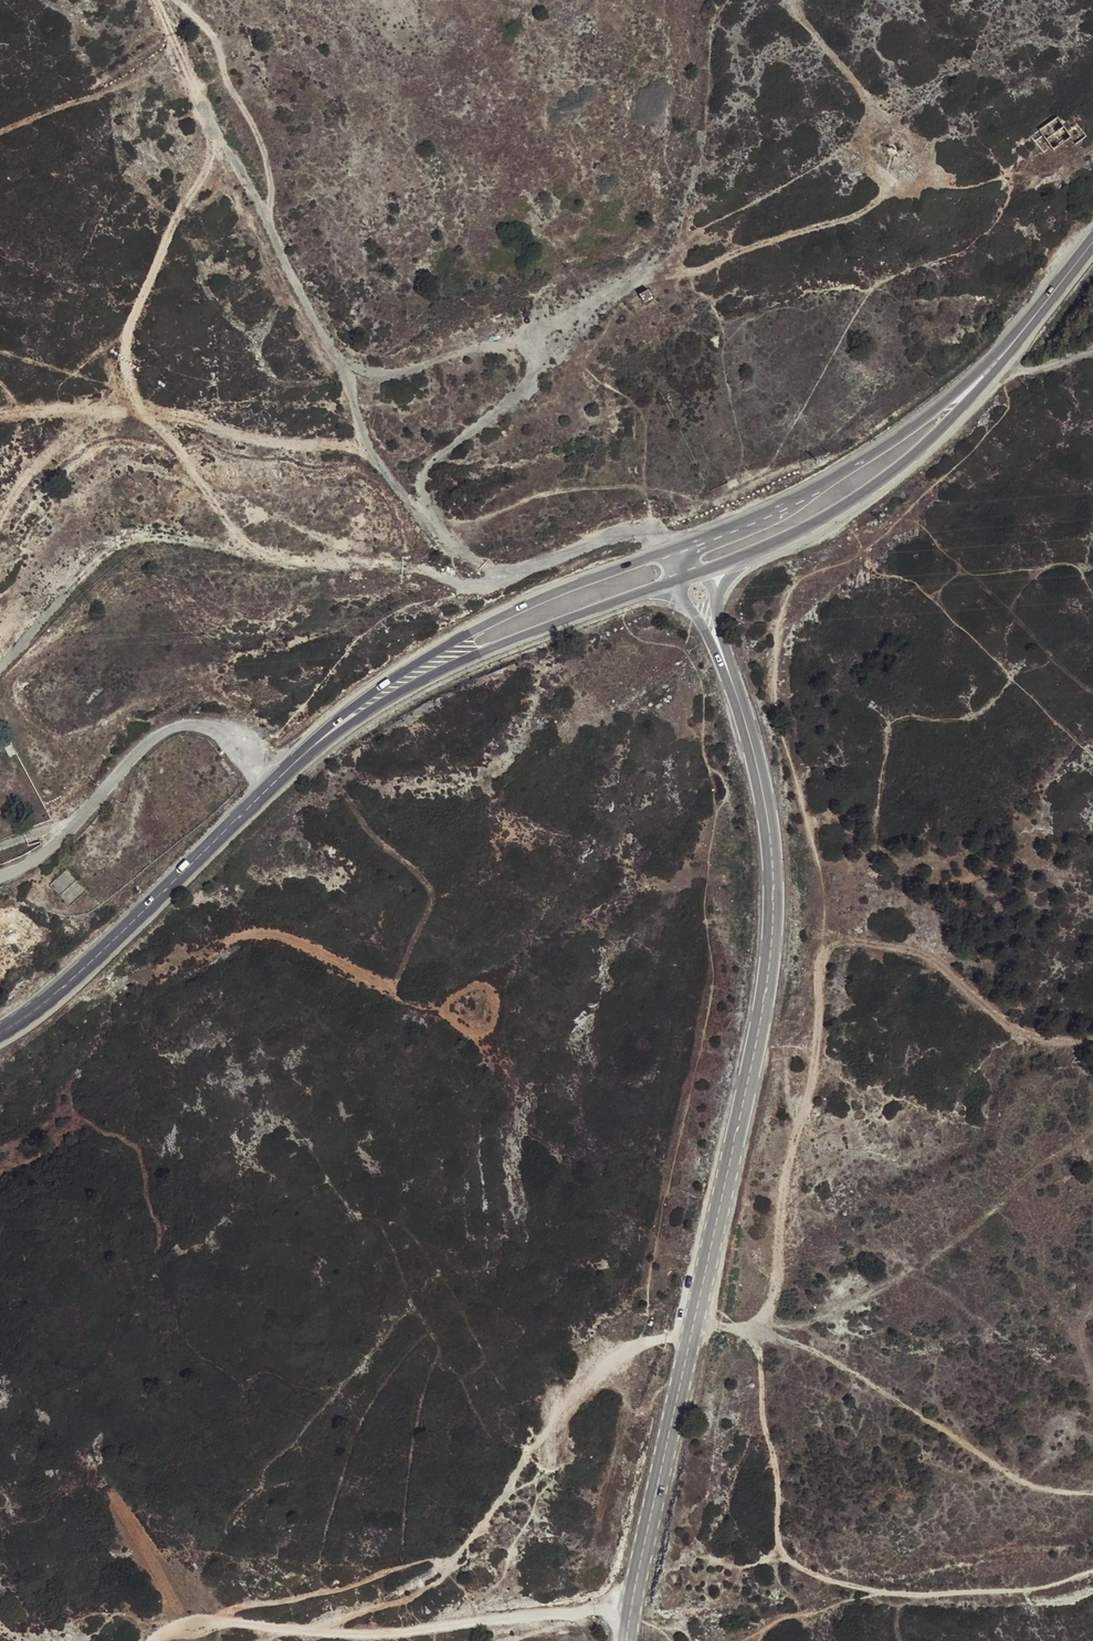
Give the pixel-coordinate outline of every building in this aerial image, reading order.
[(1057,118),(1030,136),(1044,152),(1049,148),(1053,152),(1069,140),(1075,145),(1086,138),(1077,126),(1066,132),(1057,118)] [(650,292),(641,296),(647,304),(653,300),(650,292)]
